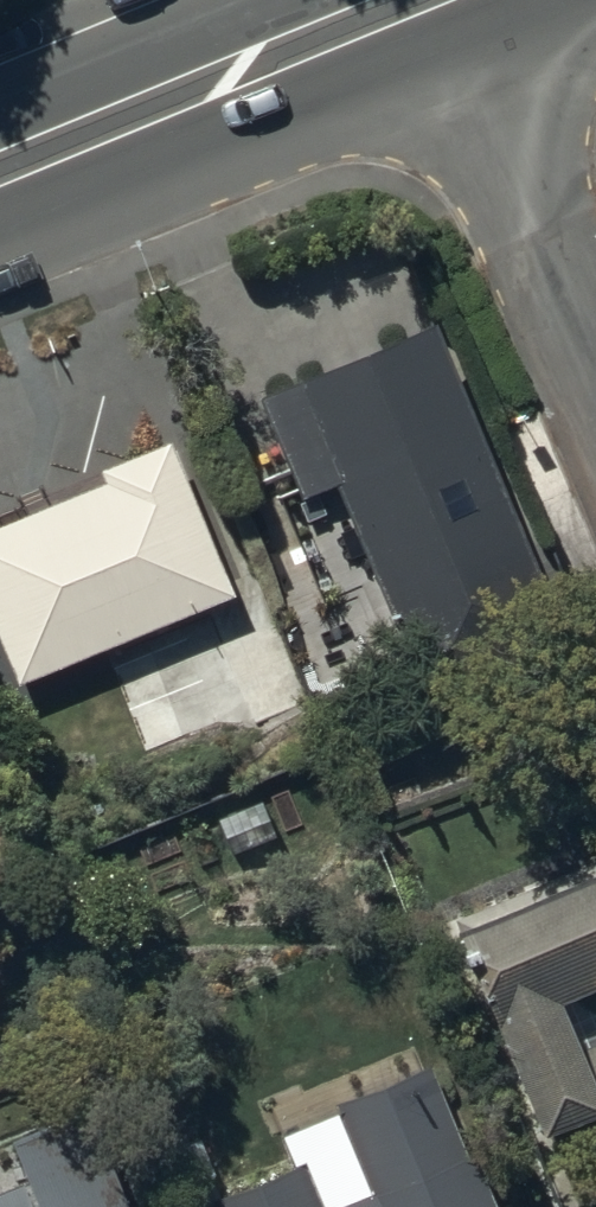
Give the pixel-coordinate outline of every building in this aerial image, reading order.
[(434,346),(261,419),(259,412),(221,428),(248,492),(271,483),(290,528),(326,513),(398,684),(550,620),(434,346)] [(229,609),(168,453),(93,483),(99,496),(85,501),(81,491),(23,514),(27,523),(0,534),(0,667),(11,695),(229,609)] [(271,632),(214,655),(246,733),(302,709),(271,632)] [(537,1160),(595,1135),(595,1054),(571,1065),(555,1027),(595,1010),(595,1000),(595,998),(595,900),(452,960),(537,1160)] [(85,1127),(8,1157),(23,1193),(0,1202),(0,1206),(117,1206),(85,1127)]
